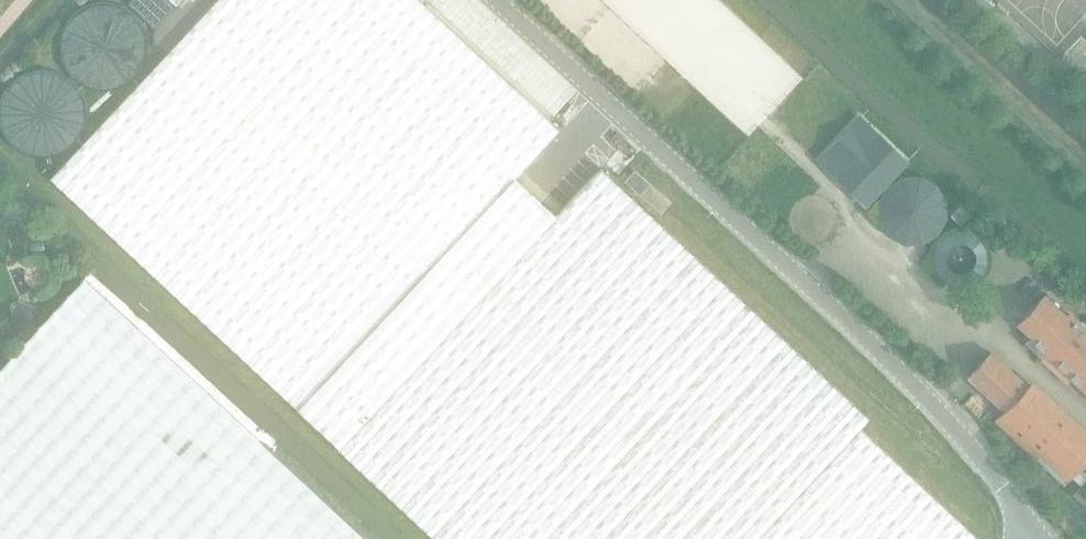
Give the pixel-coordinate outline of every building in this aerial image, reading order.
[(558,133),(483,62),(417,0),(218,0),(50,180),(235,352),(299,411),(513,180),(558,133)] [(139,50),(139,43),(136,35),(134,30),(129,24),(124,20),(117,16),(109,14),(104,13),(97,14),(89,16),(82,20),(77,24),(72,30),(69,35),(67,41),(66,49),(67,56),(69,63),(72,70),(77,75),(82,80),(88,83),(93,85),(102,86),(109,86),(117,84),(124,80),(129,75),(134,70),(137,64),(139,56),(139,50)] [(76,121),(75,113),(72,105),(69,99),(65,94),(59,90),(52,87),(44,85),(37,84),(29,86),(23,88),(17,91),(12,96),(9,100),(5,107),(3,114),(3,122),(4,129),(6,137),(9,142),(14,147),(20,152),(26,155),(34,157),(42,157),(50,156),(55,154),(61,150),(66,146),(70,141),(73,134),(75,129),(76,121)] [(865,116),(822,161),(862,200),(906,154),(865,116)] [(861,430),(869,421),(794,352),(713,277),(599,171),(555,219),(341,450),(436,538),(977,538),(861,430)] [(555,219),(513,180),(299,411),(341,450),(555,219)] [(939,221),(939,220),(939,215),(937,209),(934,204),(930,199),(924,195),(920,193),(915,192),(909,192),(904,192),(897,195),(889,201),(886,205),(884,210),(882,215),(882,221),(883,227),(884,232),(887,237),(891,242),(896,245),(900,247),(906,249),(913,249),(920,247),(924,246),(931,240),(935,235),(937,231),(939,226),(939,221)] [(961,205),(951,216),(960,225),(970,214),(961,205)] [(83,279),(15,352),(0,369),(0,538),(365,538),(83,279)] [(1018,324),(1031,337),(1027,341),(1039,352),(1044,358),(1041,361),(1051,370),(1048,372),(1066,388),(1073,380),(1081,388),(1085,383),(1085,331),(1068,314),(1065,317),(1043,297),(1018,324)] [(38,306),(17,300),(8,328),(28,334),(38,306)] [(10,352),(0,342),(0,362),(10,352)] [(1082,488),(1075,495),(1085,506),(1085,474),(1080,469),(1085,462),(1085,439),(1027,385),(1026,386),(992,355),(969,379),(1004,411),(994,422),(1064,486),(1072,478),(1082,488)]
